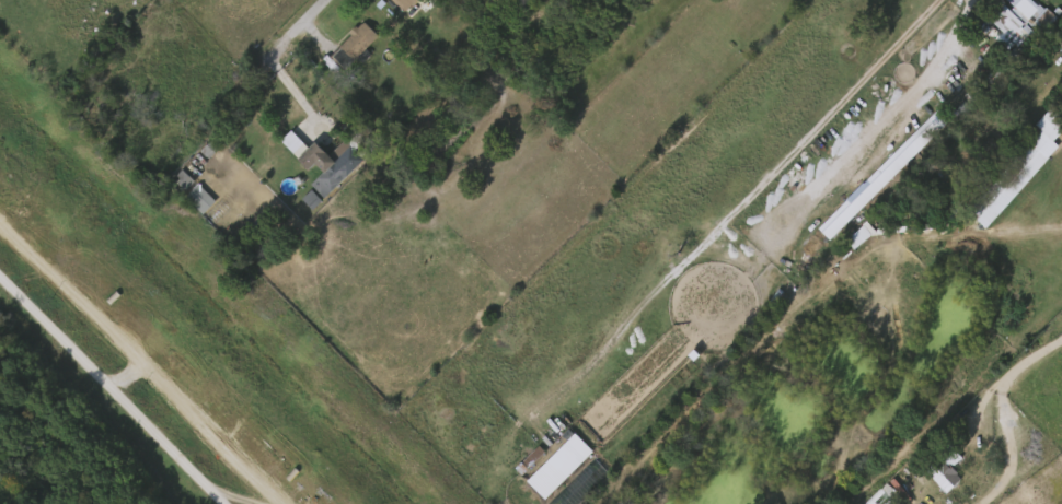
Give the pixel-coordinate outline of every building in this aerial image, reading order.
[(404,12),(391,0),(416,0),(404,12)] [(1009,11),(1020,0),(1028,0),(1037,9),(1031,14),(1037,20),(1031,25),(1028,22),(1025,25),(1009,11)] [(1022,35),(994,6),(979,21),(1007,50),(1022,35)] [(365,22),(379,36),(366,49),(371,55),(362,63),(357,58),(343,71),(328,57),(351,35),(349,33),(356,26),(358,28),(365,22)] [(954,116),(830,239),(822,232),(946,108),(954,116)] [(366,159),(325,199),(311,185),(332,164),(326,159),(347,139),(366,159)] [(292,202),(304,213),(313,203),(302,192),(292,202)] [(516,483),(534,501),(583,454),(565,436),(516,483)] [(942,456),(948,464),(949,462),(960,473),(959,474),(963,479),(948,493),(926,469),(942,456)]
